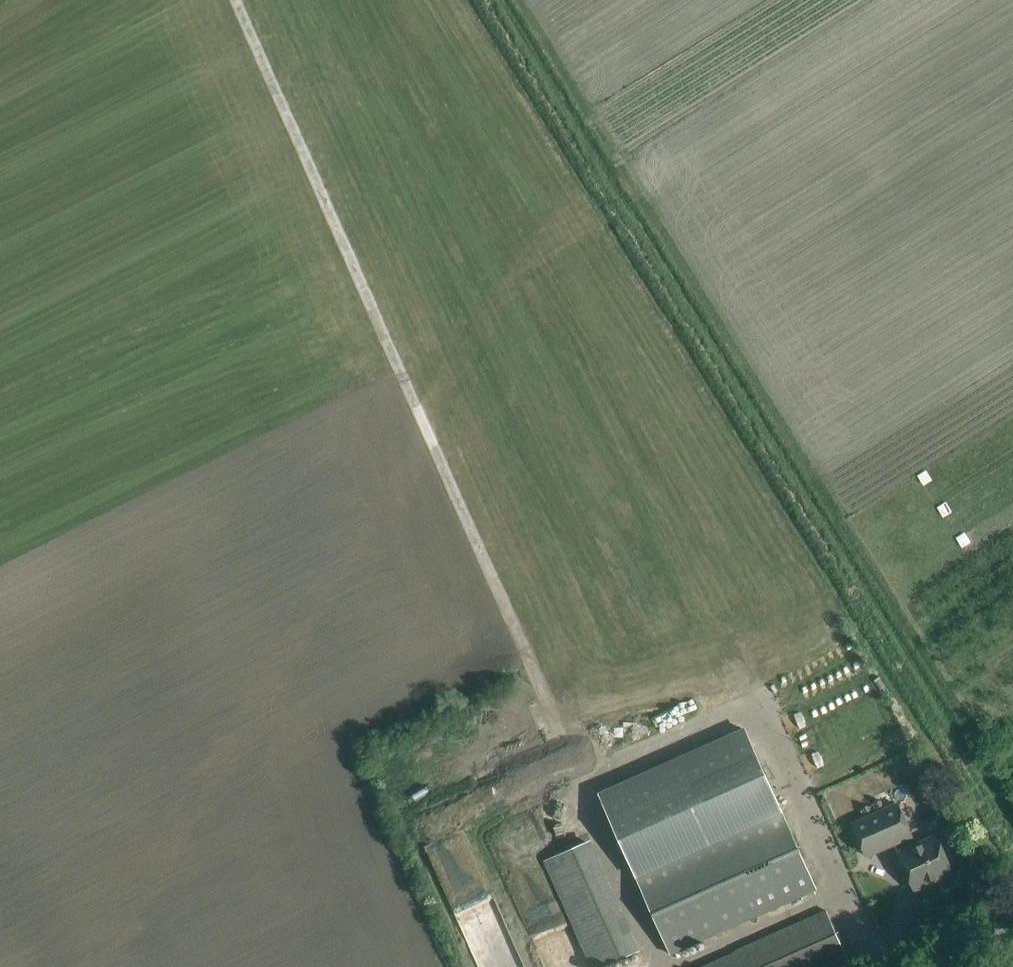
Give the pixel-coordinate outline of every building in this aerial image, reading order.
[(746,727),(599,793),(671,954),(818,889),(782,808),(746,727)] [(852,822),(867,858),(914,838),(899,802),(852,822)] [(898,852),(915,890),(953,872),(937,835),(898,852)] [(612,963),(642,950),(591,838),(545,860),(594,966),(604,966),(612,963)] [(847,955),(826,909),(696,966),(820,966),(847,955)]
